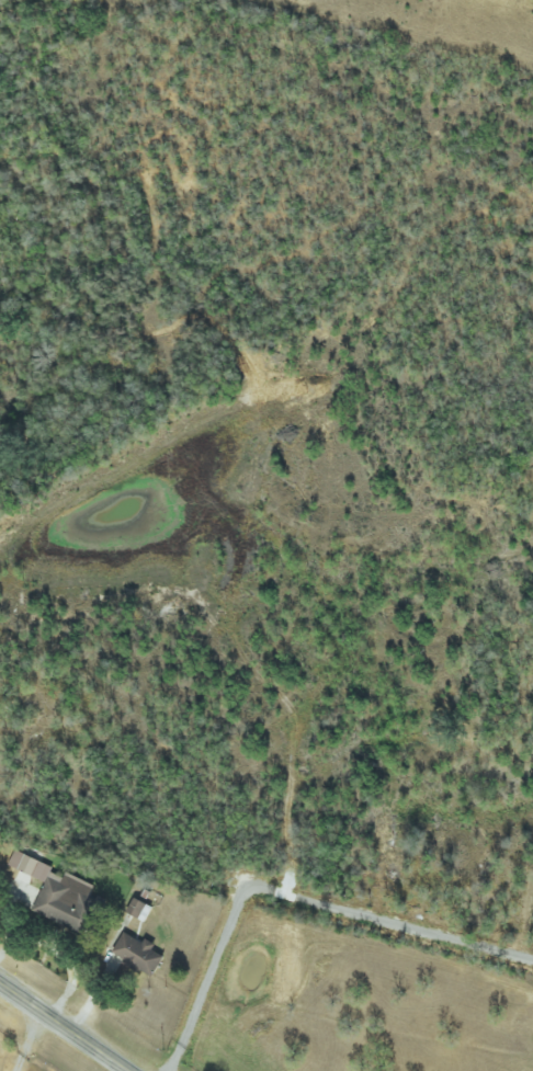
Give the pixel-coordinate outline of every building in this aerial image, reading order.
[(33,913),(85,934),(89,924),(98,928),(109,901),(99,896),(98,899),(91,896),(95,886),(66,874),(65,878),(52,873),(54,867),(16,851),(6,876),(42,891),(33,913)] [(154,908),(135,897),(128,912),(146,922),(154,908)] [(113,954),(156,977),(168,955),(125,932),(113,954)]
